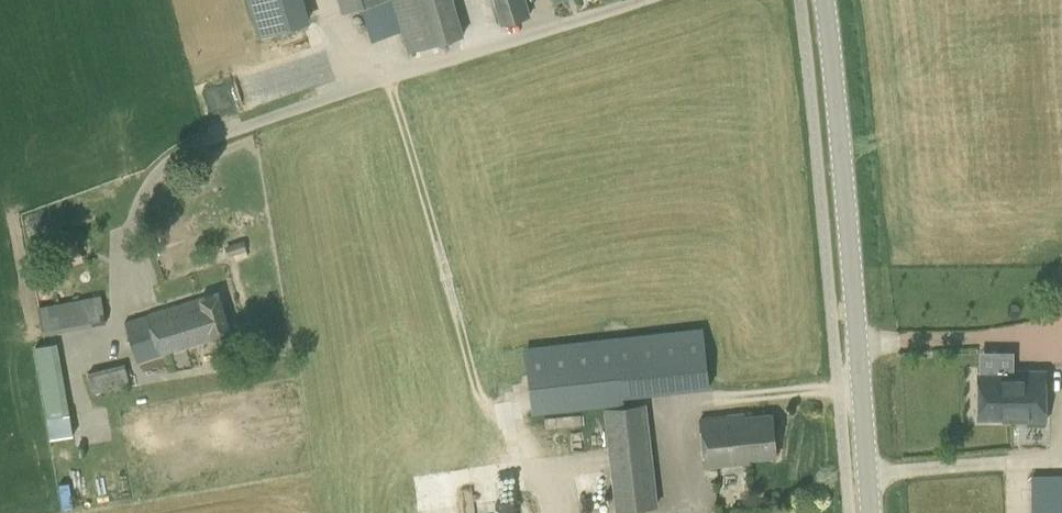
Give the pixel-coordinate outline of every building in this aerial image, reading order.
[(305,0),(248,0),(258,35),(311,20),(305,0)] [(380,0),(338,0),(342,11),(380,0)] [(407,53),(464,34),(454,0),(391,0),(407,53)] [(526,0),(494,0),(501,24),(531,15),(526,0)] [(244,240),(225,246),(228,257),(234,255),(247,251),(244,240)] [(73,241),(60,245),(66,266),(79,262),(73,241)] [(232,332),(220,292),(125,321),(137,361),(232,332)] [(106,322),(100,294),(38,307),(44,334),(106,322)] [(709,388),(702,326),(615,336),(622,397),(709,388)] [(615,336),(528,345),(534,406),(622,397),(615,336)] [(56,342),(34,346),(40,374),(62,370),(56,342)] [(96,392),(132,382),(126,360),(90,370),(96,392)] [(1003,420),(1046,420),(1046,370),(997,369),(997,372),(979,371),(979,417),(1003,417),(1003,420)] [(608,448),(615,511),(658,506),(645,403),(603,408),(604,412),(524,421),(529,458),(608,448)] [(776,454),(772,415),(745,418),(744,414),(700,418),(705,465),(750,460),(749,457),(776,454)] [(1030,474),(1031,512),(1061,512),(1061,474),(1030,474)]
